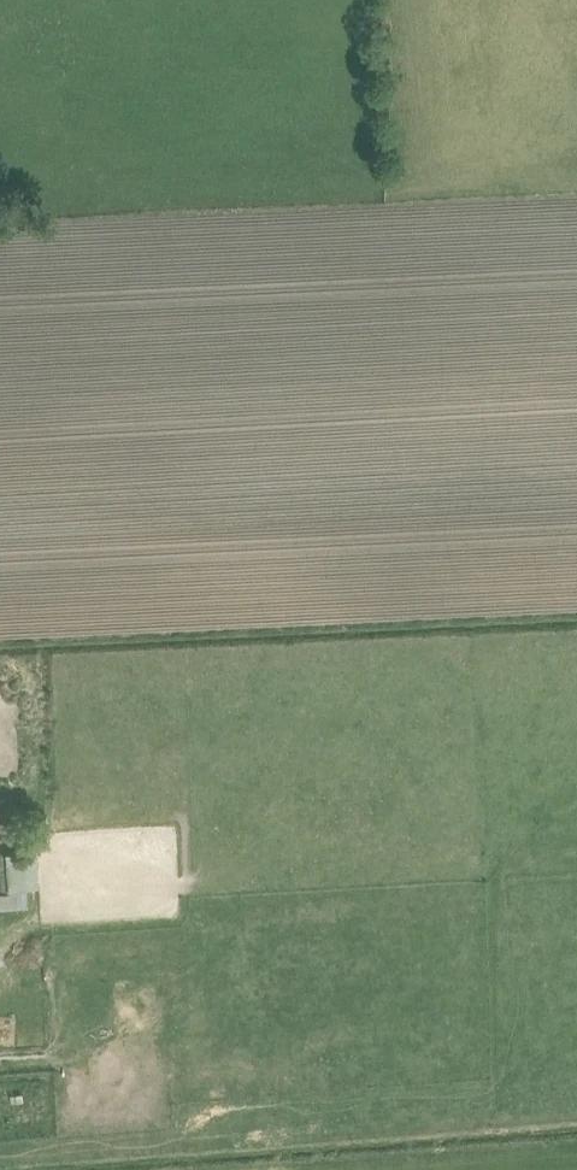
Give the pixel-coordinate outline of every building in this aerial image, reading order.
[(6,887),(36,886),(35,847),(5,848),(6,887)]
